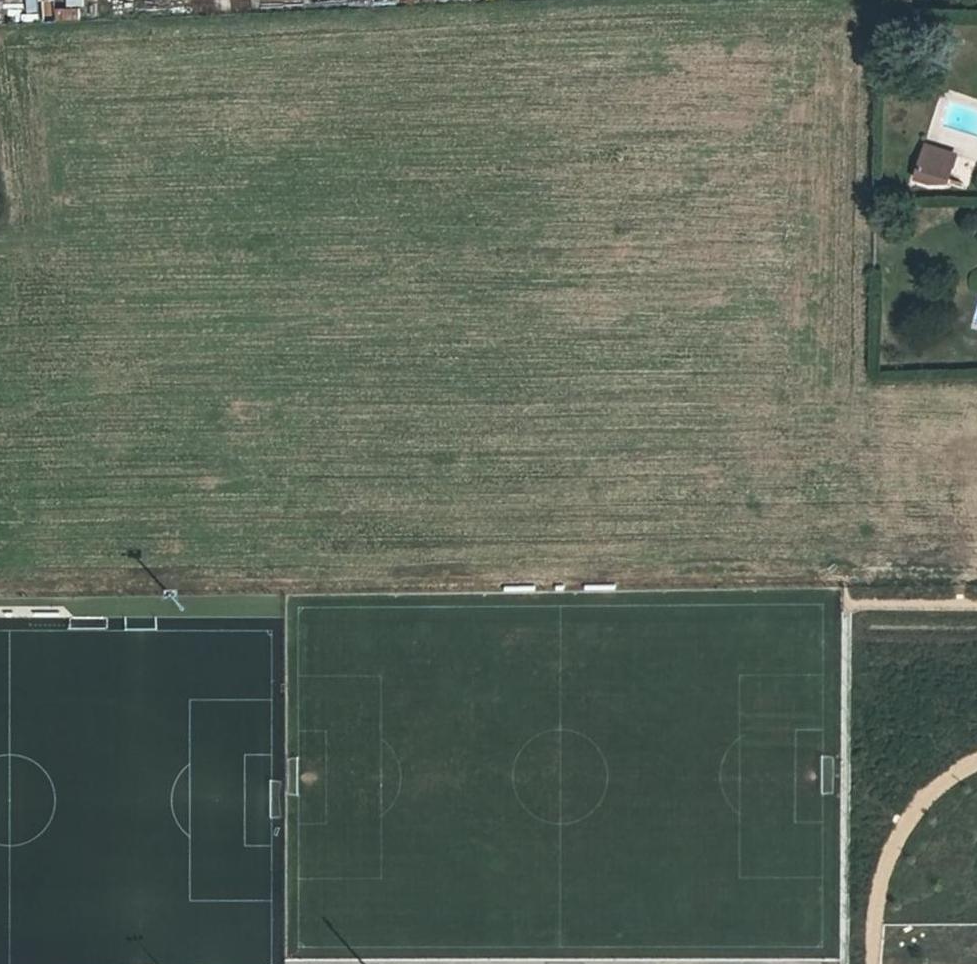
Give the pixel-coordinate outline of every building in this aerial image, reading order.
[(57,19),(84,18),(83,0),(56,0),(57,19)] [(39,7),(10,9),(11,23),(40,21),(39,7)] [(920,170),(949,179),(956,159),(927,150),(920,170)] [(947,185),(949,179),(920,170),(916,181),(930,187),(947,185)]
